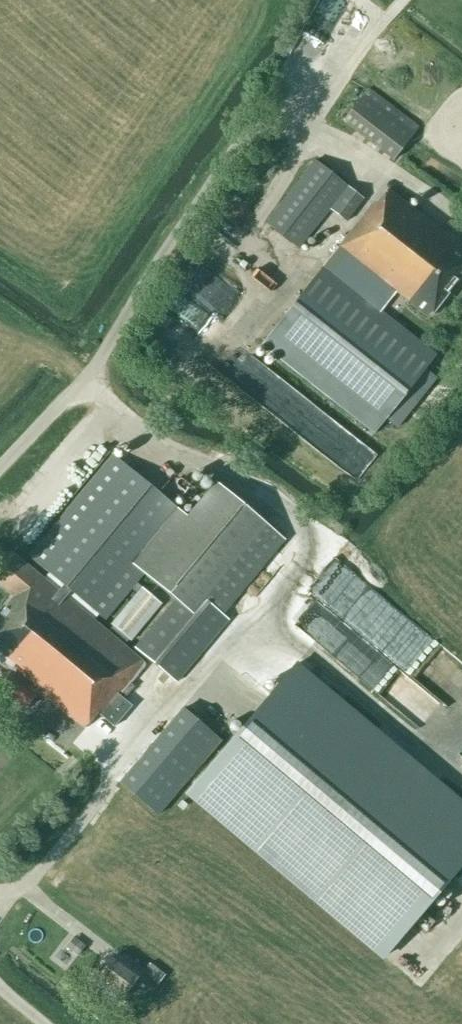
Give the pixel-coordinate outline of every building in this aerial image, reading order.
[(368,88),(363,95),(343,120),(395,159),(414,133),(419,127),(368,88)] [(315,160),(314,161),(266,223),(298,249),(347,186),(315,160)] [(346,222),(363,199),(348,187),(331,210),(346,222)] [(339,246),(261,344),(374,433),(436,354),(381,311),(396,292),(429,317),(461,275),(461,247),(458,244),(456,247),(450,243),(453,240),(388,189),(376,205),(373,203),(339,246)] [(221,613),(284,539),(217,483),(188,517),(113,455),(28,556),(48,573),(43,579),(11,552),(0,566),(0,586),(14,597),(0,614),(0,656),(12,666),(11,667),(16,671),(13,675),(10,672),(0,684),(0,688),(25,709),(40,691),(90,733),(103,718),(120,731),(138,710),(125,700),(128,697),(132,701),(140,691),(136,688),(151,669),(129,650),(134,643),(136,645),(167,608),(135,582),(143,574),(180,604),(140,652),(176,682),(229,620),(221,613)] [(188,793),(383,956),(461,862),(461,805),(294,665),(188,793)] [(182,708),(119,783),(122,785),(115,793),(141,816),(148,807),(157,815),(220,740),(182,708)] [(38,731),(41,726),(29,716),(25,720),(38,731)] [(77,956),(85,946),(74,937),(66,947),(77,956)] [(121,998),(139,974),(114,955),(96,980),(121,998)] [(165,974),(148,962),(141,972),(157,984),(165,974)]
